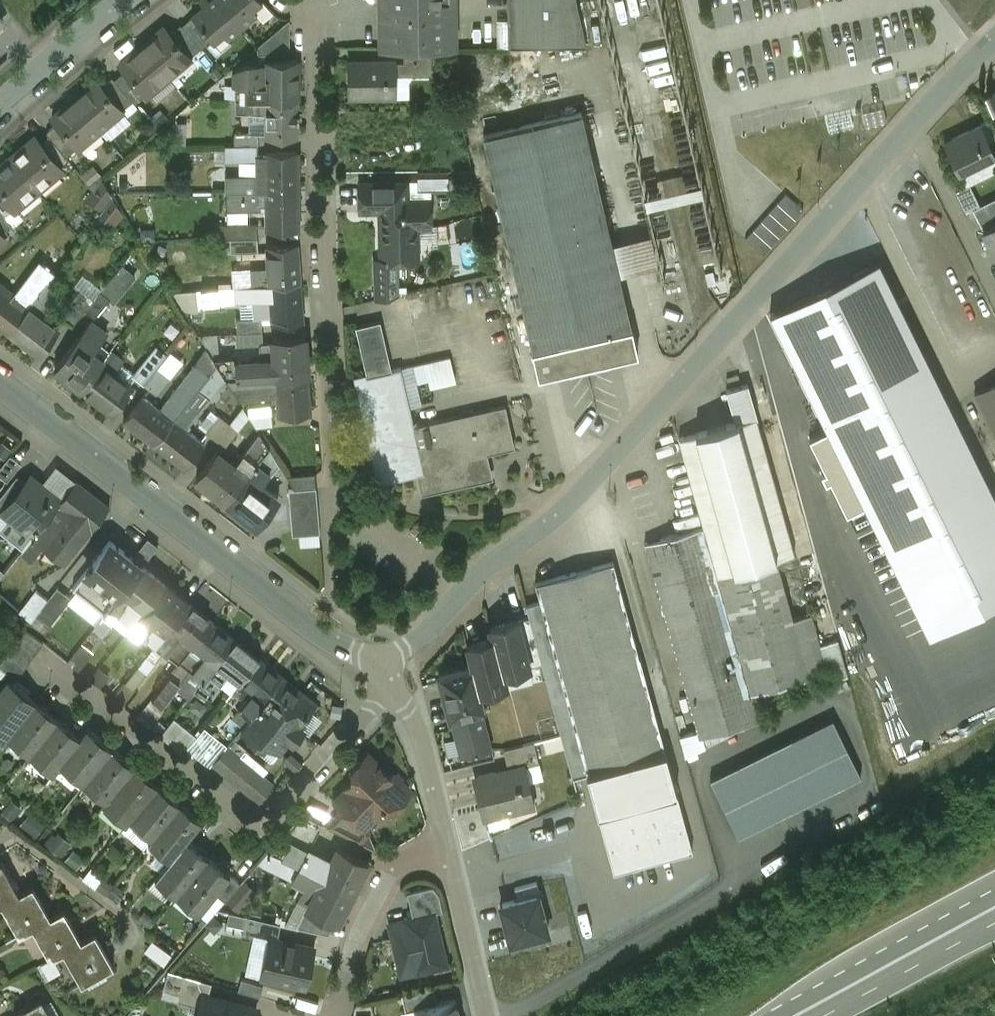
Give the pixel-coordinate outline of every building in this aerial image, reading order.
[(220,0),(211,0),(192,16),(212,40),(215,43),(225,35),(229,40),(243,27),(220,0)] [(243,27),(258,15),(254,10),(263,2),(262,0),(220,0),(243,27)] [(382,48),(395,48),(404,48),(432,47),(434,47),(454,47),(454,0),(382,0),(382,48)] [(509,46),(587,45),(577,0),(509,0),(509,46)] [(784,13),(781,0),(713,0),(717,25),(784,13)] [(212,40),(193,17),(183,26),(202,49),(212,40)] [(290,20),(257,47),(258,54),(290,54),(290,20)] [(183,26),(181,24),(170,33),(191,58),(202,49),(183,26)] [(170,33),(165,27),(143,46),(169,77),(191,58),(170,33)] [(169,77),(143,46),(121,65),(126,71),(146,95),(169,77)] [(432,47),(404,48),(404,62),(396,62),(396,75),(433,75),(432,47)] [(298,59),(265,59),(265,63),(247,63),(236,71),(236,99),(237,99),(250,99),(298,99),(298,98),(298,59)] [(396,61),(349,62),(349,98),(397,97),(396,75),(396,62),(396,61)] [(146,95),(126,71),(115,80),(133,101),(135,104),(146,95)] [(115,80),(113,78),(102,86),(122,110),(133,101),(115,80)] [(102,86),(97,80),(75,99),(100,130),(122,111),(122,110),(102,86)] [(100,130),(75,99),(52,117),(78,148),(100,130)] [(250,99),(237,99),(237,113),(250,113),(250,99)] [(298,99),(250,99),(250,113),(255,112),(255,116),(261,116),(261,112),(266,112),(266,137),(298,138),(298,99)] [(582,112),(484,135),(534,350),(539,376),(639,353),(633,327),(632,327),(582,112)] [(945,140),(960,171),(962,171),(960,168),(972,162),(973,164),(993,153),(994,156),(994,153),(981,123),(945,140)] [(78,148),(58,124),(47,133),(49,136),(67,157),(78,148)] [(258,134),(245,134),(245,145),(258,145),(258,134)] [(67,157),(49,136),(38,145),(59,169),(70,160),(67,157)] [(38,145),(35,140),(12,159),(38,189),(60,171),(59,169),(38,145)] [(245,145),(235,145),(226,145),(226,160),(258,160),(259,156),(259,145),(258,145),(245,145)] [(298,153),(267,153),(267,176),(243,176),(243,191),(298,191),(298,153)] [(12,159),(0,169),(0,189),(16,208),(38,189),(12,159)] [(447,170),(423,171),(423,191),(447,191),(447,170)] [(243,176),(226,176),(226,191),(241,191),(243,191),(243,176)] [(430,203),(430,199),(396,200),(395,182),(360,183),(361,210),(381,210),(382,259),(382,260),(398,259),(400,259),(402,257),(404,258),(406,259),(408,259),(410,259),(413,258),(415,256),(416,254),(417,252),(418,250),(417,247),(417,246),(416,244),(414,242),(412,241),(408,240),(408,234),(416,226),(431,226),(430,208),(433,205),(430,203)] [(0,189),(0,210),(5,216),(16,208),(0,189)] [(241,191),(226,191),(226,211),(241,211),(241,191)] [(243,191),(241,191),(241,211),(256,211),(256,206),(267,206),(268,229),(298,229),(298,191),(243,191)] [(765,253),(806,209),(787,192),(747,236),(765,253)] [(973,208),(984,229),(994,224),(994,197),(973,208)] [(0,210),(0,232),(2,234),(12,225),(5,216),(0,210)] [(257,224),(219,226),(220,239),(230,239),(257,238),(257,224)] [(984,229),(994,252),(994,224),(984,229)] [(257,238),(230,239),(231,252),(258,251),(257,238)] [(299,245),(268,247),(269,267),(252,269),(253,287),(302,283),(299,245)] [(903,287),(889,258),(878,263),(893,293),(903,287)] [(399,294),(398,259),(382,260),(382,259),(375,259),(377,299),(399,294)] [(124,263),(103,289),(117,300),(138,274),(124,263)] [(772,313),(828,427),(833,438),(818,445),(889,589),(904,582),(927,631),(994,598),(994,500),(893,293),(878,263),(772,313)] [(0,286),(0,325),(10,332),(46,286),(55,274),(42,265),(16,298),(0,286)] [(90,273),(78,282),(99,310),(110,301),(90,273)] [(60,278),(55,274),(46,286),(51,291),(60,278)] [(253,287),(238,288),(239,302),(271,300),(273,323),(304,320),(302,283),(253,287)] [(46,286),(10,332),(40,356),(58,332),(39,317),(56,295),(51,291),(46,286)] [(238,288),(220,289),(220,290),(220,302),(220,303),(239,302),(238,288)] [(220,290),(204,291),(204,303),(220,302),(220,290)] [(263,318),(238,319),(239,333),(264,331),(263,318)] [(828,427),(775,319),(769,321),(784,374),(785,382),(785,384),(810,435),(828,427)] [(92,321),(55,368),(82,389),(105,360),(93,351),(108,333),(92,321)] [(506,405),(415,425),(402,367),(393,369),(381,321),(356,326),(368,375),(360,377),(383,476),(422,467),(426,487),(487,473),(483,454),(515,446),(506,405)] [(264,331),(239,333),(240,347),(263,346),(263,343),(265,343),(264,331)] [(305,336),(274,339),(274,343),(265,343),(263,343),(263,346),(264,361),(265,364),(246,365),(247,378),(276,376),(308,373),(305,336)] [(143,386),(161,362),(167,354),(155,345),(131,377),(143,386)] [(144,397),(125,422),(156,446),(199,390),(218,366),(215,360),(209,351),(161,411),(144,397)] [(105,360),(82,389),(112,412),(131,388),(111,373),(121,361),(110,353),(105,360)] [(264,361),(238,362),(239,365),(235,365),(234,359),(215,360),(226,378),(227,380),(247,378),(246,365),(265,364),(264,361)] [(161,362),(143,386),(156,395),(174,372),(161,362)] [(218,366),(199,390),(209,399),(226,378),(218,366)] [(308,373),(276,376),(277,391),(279,415),(311,412),(308,373)] [(247,378),(227,380),(240,400),(273,395),(273,391),(277,391),(276,376),(247,378)] [(975,393),(994,432),(994,382),(975,393)] [(747,385),(728,391),(736,421),(757,415),(747,385)] [(199,390),(156,446),(186,469),(204,445),(186,430),(210,399),(209,399),(199,390)] [(272,402),(247,407),(249,415),(273,411),(272,402)] [(273,414),(250,417),(257,427),(274,425),(273,414)] [(736,421),(680,437),(705,526),(753,702),(765,698),(763,690),(828,672),(812,614),(793,619),(777,559),(796,553),(757,415),(736,421)] [(230,425),(217,441),(226,448),(239,431),(230,425)] [(261,459),(228,502),(259,525),(278,501),(258,485),(261,482),(264,484),(268,480),(265,477),(267,475),(271,477),(281,466),(270,448),(261,459)] [(235,468),(217,454),(197,478),(228,502),(261,459),(248,450),(235,468)] [(0,469),(0,475),(8,481),(22,463),(11,455),(0,469)] [(316,474),(287,477),(296,490),(317,488),(316,474)] [(18,476),(0,499),(0,511),(5,515),(7,514),(16,522),(15,523),(33,537),(58,505),(62,499),(44,485),(40,490),(31,483),(33,480),(31,479),(28,483),(18,476)] [(110,507),(77,480),(62,499),(58,505),(92,530),(110,507)] [(92,530),(58,505),(33,537),(48,549),(66,564),(92,530)] [(33,537),(15,523),(7,533),(25,547),(33,537)] [(753,702),(705,526),(647,542),(700,736),(758,720),(753,702)] [(48,549),(33,537),(25,547),(22,551),(33,560),(38,553),(42,556),(48,549)] [(110,540),(89,565),(90,566),(78,582),(109,606),(142,566),(142,565),(110,540)] [(614,562),(535,583),(541,601),(526,605),(529,617),(542,663),(573,777),(587,773),(587,772),(666,751),(614,562)] [(142,566),(109,606),(133,625),(147,608),(166,585),(142,566)] [(166,585),(147,608),(160,618),(151,630),(149,632),(147,631),(144,635),(155,644),(189,602),(166,584),(166,585)] [(59,589),(38,616),(50,625),(71,598),(59,589)] [(189,602),(156,643),(180,662),(212,621),(189,602)] [(160,618),(147,608),(133,625),(134,626),(133,626),(134,626),(139,620),(151,630),(160,618)] [(102,617),(78,647),(88,654),(99,640),(97,639),(102,632),(107,636),(114,626),(102,617)] [(542,663),(529,617),(518,620),(530,666),(542,663)] [(518,620),(490,627),(493,639),(494,639),(503,673),(504,673),(530,666),(518,620)] [(212,621),(180,662),(203,680),(236,640),(212,621)] [(43,643),(26,630),(19,638),(37,651),(43,643)] [(37,651),(19,638),(14,646),(31,659),(37,651)] [(260,657),(236,639),(236,640),(203,680),(213,688),(219,681),(223,685),(226,681),(221,678),(227,671),(240,681),(260,657)] [(493,639),(468,645),(473,665),(473,666),(474,666),(481,692),(481,691),(507,685),(504,673),(503,673),(494,639),(493,639)] [(31,659),(14,646),(8,654),(25,667),(31,659)] [(8,654),(0,664),(0,666),(16,679),(25,667),(8,654)] [(140,664),(125,682),(135,690),(157,662),(148,655),(140,664)] [(283,675),(260,657),(240,681),(254,692),(248,699),(244,696),(242,698),(246,702),(240,709),(250,717),(264,700),(283,676),(283,675)] [(473,665),(439,673),(450,718),(451,718),(461,757),(492,749),(482,710),(486,709),(481,691),(481,692),(474,666),(473,666),(473,665)] [(172,672),(157,690),(166,698),(182,679),(172,672)] [(317,703),(283,676),(264,700),(298,727),(299,726),(317,703)] [(8,678),(0,688),(0,731),(7,737),(8,736),(36,700),(8,678)] [(196,688),(186,680),(178,689),(188,699),(195,691),(196,688)] [(232,692),(227,688),(222,695),(226,699),(232,692)] [(214,706),(195,691),(188,699),(180,708),(200,724),(214,706)] [(58,718),(36,700),(8,736),(30,754),(58,718)] [(298,727),(264,700),(250,717),(241,727),(264,745),(267,741),(280,750),(289,739),(293,743),(304,730),(299,726),(298,727)] [(230,719),(218,710),(201,731),(212,741),(230,719)] [(58,718),(30,754),(52,772),(59,763),(81,737),(58,718)] [(861,776),(833,719),(710,779),(739,836),(861,776)] [(81,737),(59,763),(83,782),(112,747),(88,728),(81,737)] [(247,748),(234,737),(228,745),(240,755),(247,748)] [(534,742),(504,749),(506,757),(509,771),(526,766),(540,762),(534,742)] [(240,755),(228,745),(212,764),(245,791),(260,772),(240,755)] [(112,747),(83,782),(107,801),(135,765),(112,747)] [(677,792),(666,751),(587,772),(587,773),(598,814),(677,792)] [(368,753),(353,768),(354,779),(344,789),(334,800),(344,809),(369,833),(367,824),(374,818),(386,806),(397,806),(409,793),(409,788),(395,774),(389,774),(368,753)] [(158,784),(135,765),(107,801),(104,805),(126,823),(130,819),(158,784)] [(509,771),(497,774),(496,772),(479,776),(483,792),(477,793),(485,818),(536,804),(526,766),(509,771)] [(275,784),(260,772),(245,791),(260,802),(275,784)] [(181,803),(158,784),(130,819),(140,827),(148,826),(157,833),(181,803)] [(677,792),(598,814),(614,872),(693,850),(677,792)] [(157,833),(149,842),(170,859),(187,839),(202,820),(181,803),(157,833)] [(344,809),(327,826),(361,842),(369,833),(344,809)] [(301,813),(269,850),(287,859),(296,842),(305,847),(309,840),(313,842),(322,823),(301,813)] [(170,859),(155,878),(177,895),(209,856),(187,839),(170,859)] [(368,862),(338,847),(331,860),(305,847),(296,842),(287,859),(352,893),(368,862)] [(287,859),(269,850),(258,862),(316,892),(308,908),(326,917),(337,923),(352,893),(287,859)] [(209,856),(177,895),(199,913),(215,893),(230,874),(231,873),(209,856)] [(0,861),(0,904),(6,900),(19,893),(2,860),(0,861)] [(241,883),(230,874),(215,893),(225,901),(241,883)] [(537,882),(515,888),(518,899),(539,894),(540,893),(537,882)] [(19,893),(6,900),(24,932),(38,924),(51,917),(33,885),(19,893)] [(434,886),(408,893),(413,916),(435,911),(435,912),(443,910),(439,894),(434,886)] [(518,899),(501,904),(511,942),(549,932),(539,894),(518,899)] [(326,917),(308,908),(302,919),(321,929),(326,917)] [(82,941),(64,909),(51,917),(38,924),(55,956),(69,948),(82,941)] [(413,916),(404,918),(405,920),(397,922),(399,934),(392,936),(398,963),(404,961),(411,965),(427,962),(428,970),(448,965),(435,912),(435,911),(413,916)] [(282,924),(247,916),(243,934),(270,940),(271,937),(279,939),(282,924)] [(113,966),(95,933),(82,941),(69,948),(87,981),(113,966)] [(279,939),(271,937),(270,940),(262,975),(306,986),(315,948),(279,939)] [(164,963),(172,954),(154,938),(146,947),(164,963)] [(212,983),(185,975),(180,993),(202,999),(204,992),(209,994),(212,983)] [(264,985),(242,978),(239,990),(260,996),(264,985)] [(180,993),(178,1001),(199,1008),(197,1015),(255,1015),(258,1008),(209,994),(204,992),(202,999),(180,993)] [(14,1013),(16,1015),(53,1015),(43,997),(14,1013)] [(417,1008),(419,1015),(460,1015),(456,999),(417,1008)]
